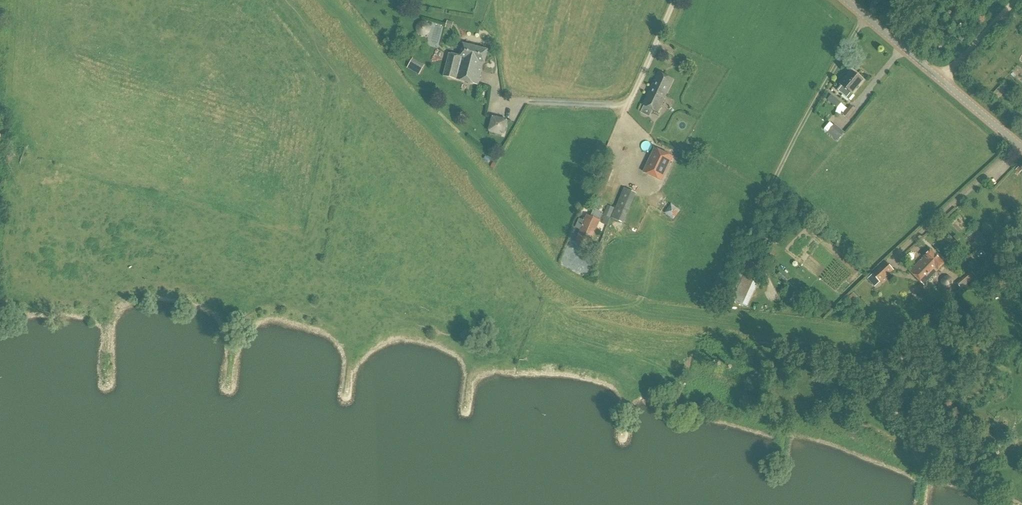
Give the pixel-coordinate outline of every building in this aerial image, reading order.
[(453,23),(447,21),(445,27),(452,29),(453,23)] [(484,63),(488,50),(463,44),(460,57),(449,54),(443,77),(478,86),(484,63)] [(424,65),(413,59),(407,68),(419,74),(424,65)] [(852,72),(847,79),(846,78),(840,85),(841,86),(837,91),(843,95),(847,99),(863,81),(861,80),(861,78),(859,75),(857,76),(852,72)] [(658,73),(651,88),(643,105),(658,112),(673,80),(658,73)] [(834,105),(837,101),(831,96),(828,100),(834,105)] [(848,119),(855,110),(851,106),(843,115),(848,119)] [(503,135),(507,121),(493,118),(489,131),(503,135)] [(833,128),(828,133),(838,141),(842,136),(833,128)] [(673,157),(655,149),(644,172),(662,181),(673,157)] [(596,201),(600,191),(591,188),(587,197),(596,201)] [(637,193),(624,188),(612,218),(624,223),(637,193)] [(680,211),(671,204),(664,213),(674,220),(680,211)] [(610,218),(614,208),(608,205),(603,215),(610,218)] [(594,209),(591,218),(588,216),(585,222),(579,220),(576,228),(581,230),(575,243),(588,249),(600,222),(604,213),(594,209)] [(924,257),(913,268),(910,271),(924,285),(938,270),(944,264),(930,250),(924,257)] [(886,262),(873,274),(882,283),(895,271),(886,262)] [(975,276),(971,271),(965,276),(969,282),(975,276)] [(727,297),(733,299),(745,274),(739,272),(727,297)] [(747,307),(756,287),(760,289),(763,283),(759,281),(745,274),(733,299),(732,300),(747,307)] [(783,295),(777,297),(780,305),(786,303),(783,295)]
